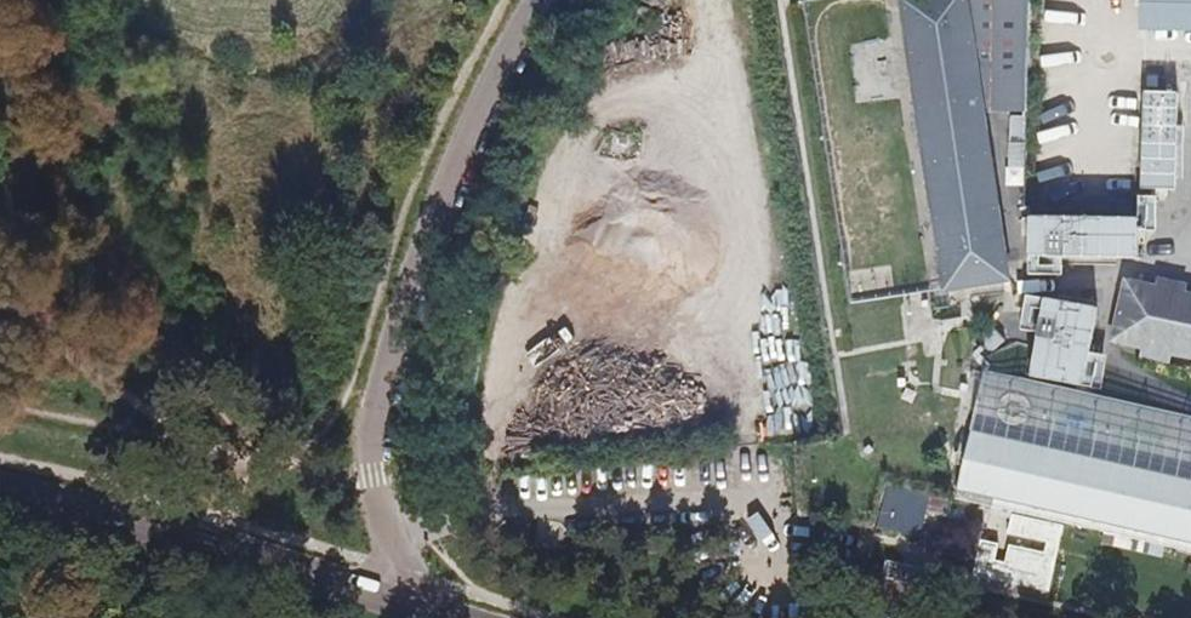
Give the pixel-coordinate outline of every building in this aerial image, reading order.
[(946,291),(1008,282),(968,0),(901,0),(946,291)] [(1134,210),(1138,5),(1115,4),(1115,0),(1039,0),(1039,2),(1029,2),(1029,0),(996,0),(992,166),(1025,168),(1025,208),(1134,210)] [(1190,16),(1190,0),(1146,0),(1146,15),(1190,16)] [(1023,278),(1061,279),(1062,263),(1133,264),(1134,221),(1024,219),(1023,278)] [(1190,359),(1190,301),(1127,286),(1115,342),(1190,359)] [(973,432),(956,497),(1190,549),(1190,481),(973,432)]
